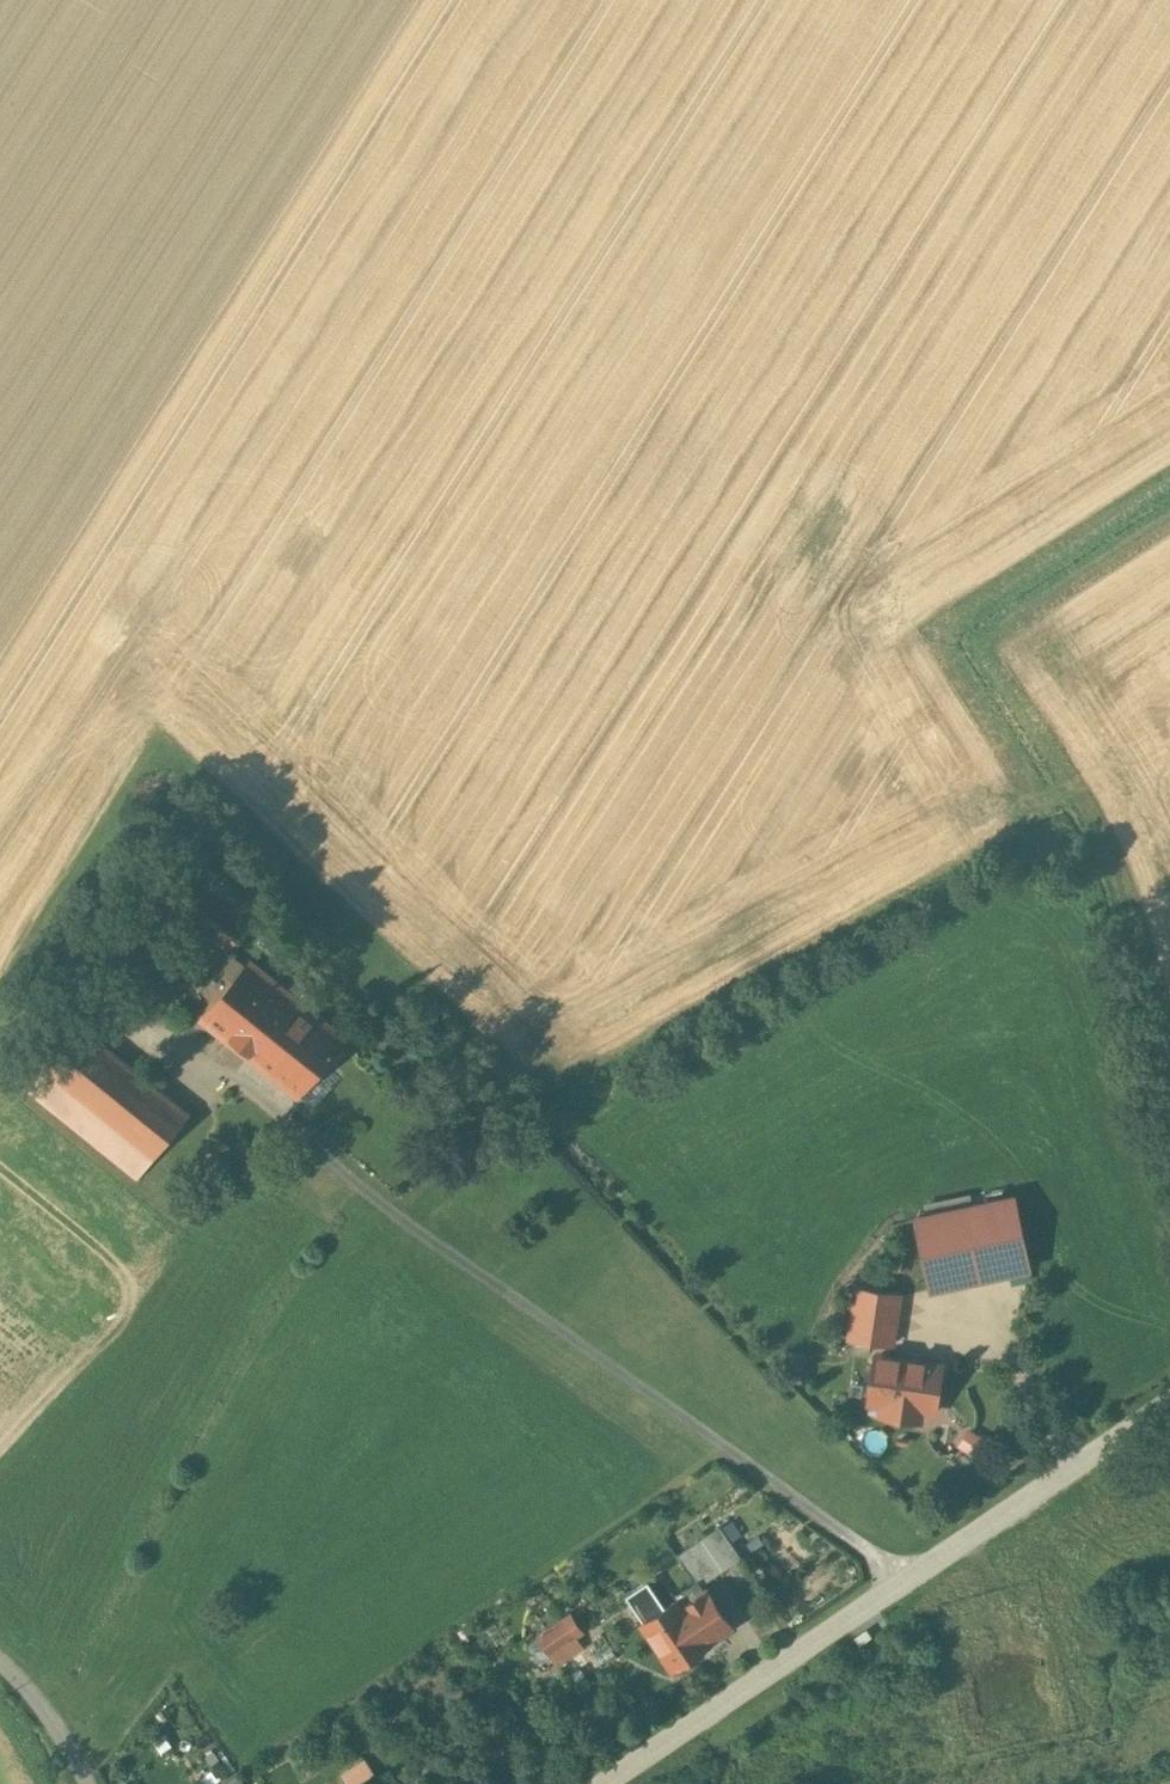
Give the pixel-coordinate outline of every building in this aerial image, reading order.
[(286,992),(250,963),(202,1018),(297,1095),(346,1039),(311,1011),(322,998),(298,978),(286,992)] [(188,1112),(67,1015),(16,1078),(137,1176),(188,1112)] [(1012,1195),(916,1215),(931,1287),(1027,1267),(1012,1195)] [(898,1294),(856,1288),(849,1335),(891,1341),(898,1294)] [(940,1363),(875,1353),(868,1400),(890,1403),(888,1414),(911,1417),(913,1406),(928,1408),(931,1387),(937,1388),(940,1363)] [(963,1427),(955,1440),(971,1450),(979,1437),(963,1427)] [(719,1525),(676,1553),(697,1585),(740,1557),(719,1525)] [(706,1590),(682,1606),(706,1641),(730,1625),(706,1590)] [(676,1597),(640,1621),(671,1667),(707,1643),(706,1641),(682,1606),(676,1597)] [(530,1640),(555,1666),(581,1642),(555,1615),(530,1640)] [(371,1774),(356,1783),(378,1783),(371,1774)]
